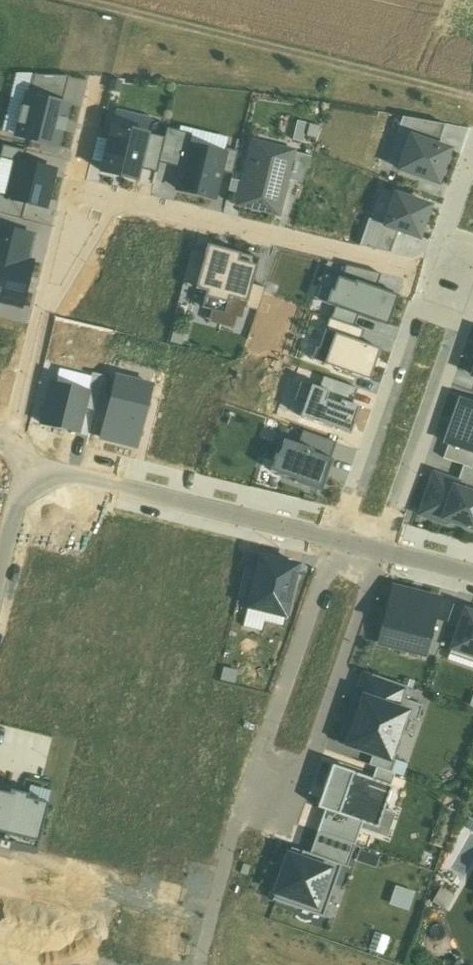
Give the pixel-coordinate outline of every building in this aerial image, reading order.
[(28,95),(62,103),(68,77),(33,75),(28,95)] [(18,137),(58,146),(61,132),(64,132),(67,120),(64,119),(68,104),(62,103),(28,95),(25,107),(23,107),(19,124),(21,125),(18,137)] [(116,109),(113,126),(148,134),(151,118),(116,109)] [(410,137),(439,146),(446,126),(403,118),(397,133),(410,137)] [(113,126),(102,172),(138,181),(139,169),(148,134),(113,126)] [(165,138),(159,164),(182,169),(188,145),(190,134),(167,129),(165,138)] [(148,134),(139,169),(156,173),(159,164),(165,138),(148,134)] [(399,170),(438,184),(450,150),(439,146),(410,137),(399,170)] [(287,179),(293,153),(253,143),(244,183),(241,194),(239,204),(279,214),(287,179)] [(0,156),(0,158),(17,162),(23,164),(23,163),(26,151),(3,145),(0,156)] [(182,169),(177,190),(215,199),(221,172),(225,154),(188,145),(182,169)] [(225,154),(221,172),(233,175),(238,151),(226,149),(225,154)] [(293,153),(287,179),(302,183),(312,157),(293,153)] [(17,162),(0,158),(0,194),(8,196),(17,162)] [(23,164),(17,162),(8,196),(8,198),(26,202),(45,207),(54,170),(23,163),(23,164)] [(241,194),(244,183),(231,180),(229,191),(241,194)] [(22,220),(26,202),(8,198),(8,196),(0,194),(0,214),(1,215),(22,220)] [(399,231),(418,238),(430,206),(396,194),(384,226),(399,231)] [(391,254),(399,231),(384,226),(368,220),(360,246),(391,254)] [(21,306),(32,263),(27,262),(34,235),(0,227),(0,301),(21,306)] [(241,253),(208,244),(205,254),(195,289),(206,292),(247,303),(252,285),(255,273),(260,259),(241,253)] [(205,254),(193,251),(183,285),(195,289),(205,254)] [(346,266),(341,278),(354,283),(355,280),(376,288),(380,274),(346,266)] [(328,305),(335,307),(358,315),(388,326),(398,296),(376,288),(355,280),(354,283),(341,278),(338,277),(328,305)] [(246,308),(258,311),(265,288),(252,285),(247,303),(246,308)] [(206,292),(202,308),(241,319),(244,308),(246,308),(247,303),(206,292)] [(353,327),(358,315),(335,307),(331,319),(353,327)] [(359,342),(363,330),(353,327),(331,319),(329,318),(325,330),(359,342)] [(359,342),(325,330),(318,350),(327,353),(323,364),(368,380),(379,350),(359,342)] [(60,366),(57,381),(87,388),(90,373),(60,366)] [(103,376),(92,373),(83,408),(94,410),(103,376)] [(136,446),(151,386),(117,377),(101,438),(136,446)] [(341,401),(352,404),(357,389),(323,378),(320,388),(329,392),(326,399),(340,405),(341,401)] [(87,391),(52,383),(42,424),(77,433),(87,391)] [(354,422),(358,407),(352,404),(341,401),(340,405),(326,399),(329,392),(300,383),(294,400),(290,399),(286,412),(339,430),(347,429),(354,422)] [(444,442),(449,444),(472,452),(472,405),(459,400),(444,442)] [(336,442),(302,432),(298,444),(314,450),(313,453),(331,459),(336,442)] [(298,444),(284,439),(278,455),(276,454),(270,471),(276,474),(276,476),(321,492),(332,460),(331,459),(313,453),(314,450),(298,444)] [(472,469),(472,452),(449,444),(444,459),(463,466),(472,469)] [(472,494),(472,469),(463,466),(457,483),(455,488),(472,494)] [(472,530),(472,494),(455,488),(457,483),(434,475),(420,515),(444,524),(445,520),(472,530)] [(250,603),(249,607),(285,616),(297,566),(261,557),(258,570),(250,603)] [(237,600),(250,603),(258,570),(245,567),(237,600)] [(384,625),(380,643),(402,648),(414,641),(425,644),(432,619),(437,599),(393,589),(387,614),(385,613),(382,625),(384,625)] [(454,604),(446,626),(457,630),(464,610),(466,611),(467,608),(454,604)] [(464,610),(457,630),(450,651),(472,659),(472,613),(466,611),(464,610)] [(432,619),(425,644),(423,654),(436,657),(439,647),(447,623),(432,619)] [(372,676),(364,698),(405,712),(404,716),(417,721),(423,706),(404,700),(407,688),(372,676)] [(405,712),(364,698),(362,705),(354,702),(340,742),(373,753),(389,759),(404,716),(405,712)] [(389,759),(373,753),(369,765),(376,768),(391,773),(396,762),(389,759)] [(331,766),(317,808),(325,810),(362,823),(377,827),(393,786),(372,779),(335,767),(331,766)] [(376,768),(372,779),(393,786),(396,775),(391,773),(376,768)] [(48,803),(27,798),(28,794),(9,790),(8,794),(0,792),(0,842),(36,850),(48,803)] [(325,810),(318,831),(355,844),(362,823),(325,810)] [(318,831),(310,854),(341,865),(346,867),(355,844),(318,831)] [(270,900),(322,918),(341,865),(310,854),(288,847),(270,900)] [(160,864),(150,899),(176,907),(186,871),(160,864)] [(437,886),(430,900),(446,908),(454,894),(437,886)]
